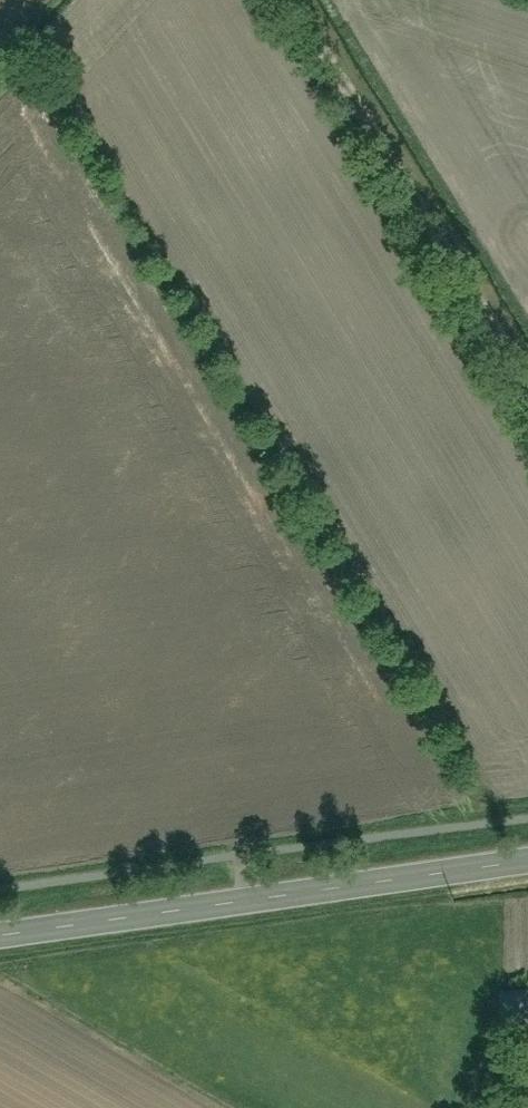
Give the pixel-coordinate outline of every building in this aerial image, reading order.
[(500,1023),(527,1021),(527,993),(498,995),(500,1023)]
